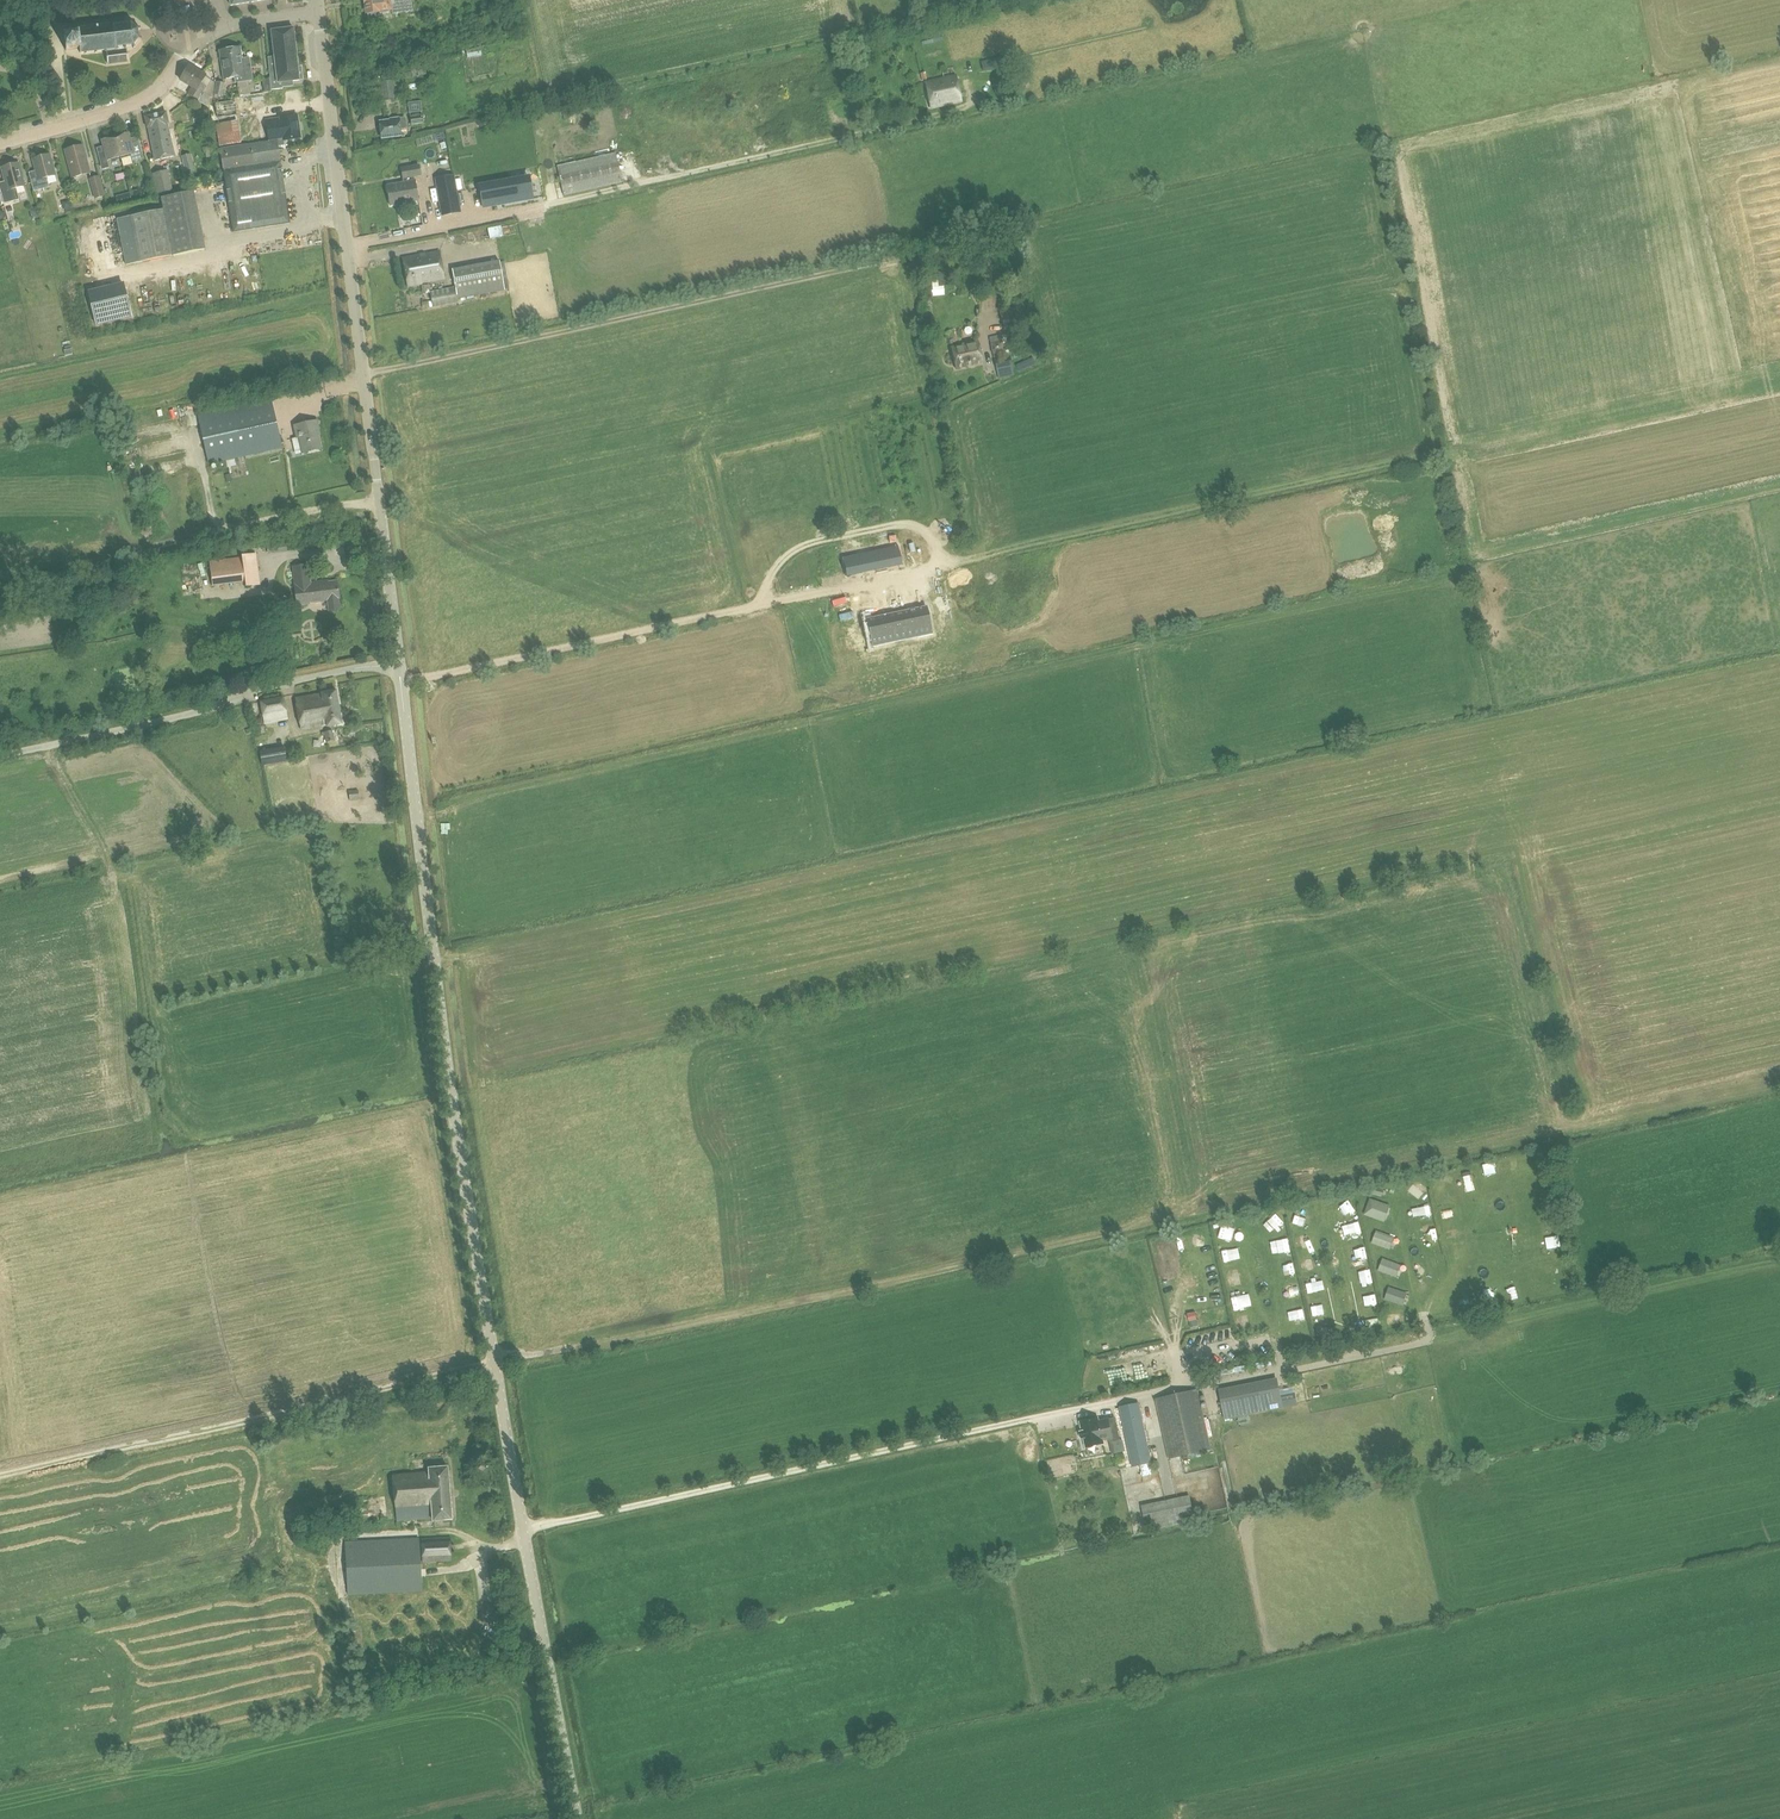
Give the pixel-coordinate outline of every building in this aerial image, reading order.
[(408,0),(366,0),(367,12),(368,12),(369,20),(381,18),(380,13),(389,12),(389,9),(392,9),(393,14),(413,11),(412,1),(408,2),(408,0)] [(80,53),(83,53),(83,55),(86,54),(85,52),(94,51),(95,53),(97,53),(96,51),(105,50),(105,51),(106,51),(108,65),(128,62),(126,47),(132,47),(134,50),(136,49),(134,46),(138,40),(141,41),(142,39),(138,38),(138,31),(140,29),(139,27),(137,29),(132,25),(132,21),(130,20),(129,24),(123,25),(123,21),(121,21),(121,25),(113,26),(113,22),(111,23),(111,24),(103,25),(103,24),(100,24),(101,26),(92,27),(92,25),(90,25),(90,27),(82,28),(82,26),(79,27),(80,28),(77,29),(77,34),(63,35),(65,51),(79,49),(80,53)] [(293,86),(293,81),(299,80),(303,80),(303,79),(301,66),(297,67),(293,28),(271,31),(274,56),(268,57),(270,78),(271,89),(283,88),(283,87),(293,86)] [(242,58),(240,47),(230,49),(234,77),(235,83),(237,83),(239,96),(250,94),(248,81),(253,80),(249,57),(242,58)] [(224,79),(234,77),(230,49),(219,50),(224,79)] [(981,61),(983,71),(1005,67),(1003,56),(981,61)] [(212,98),(203,92),(207,86),(201,83),(204,77),(206,76),(189,66),(180,80),(191,87),(187,93),(198,100),(198,101),(206,106),(207,106),(212,98)] [(931,108),(961,101),(955,75),(926,82),(931,108)] [(222,95),(225,83),(217,81),(214,94),(222,95)] [(382,101),(395,100),(393,82),(381,83),(382,101)] [(218,123),(216,124),(219,146),(241,143),(236,112),(289,103),(287,89),(271,91),(264,92),(234,97),(234,100),(215,103),(218,123)] [(403,95),(406,107),(421,103),(418,91),(403,95)] [(212,124),(216,124),(218,123),(215,103),(212,104),(209,104),(210,112),(212,124)] [(576,118),(580,117),(578,106),(562,109),(564,120),(568,120),(568,121),(577,119),(576,118)] [(168,123),(166,112),(144,117),(147,128),(148,128),(155,160),(175,155),(167,123),(168,123)] [(277,140),(277,141),(283,140),(300,138),(297,115),(295,115),(280,118),(265,120),(268,141),(277,140)] [(410,116),(411,125),(423,123),(423,115),(410,116)] [(407,128),(405,117),(398,118),(391,119),(391,121),(380,122),(382,138),(400,136),(399,129),(407,128)] [(116,138),(121,157),(130,154),(132,162),(143,159),(139,144),(132,146),(130,139),(129,133),(116,137),(116,138)] [(107,160),(121,157),(116,138),(116,137),(102,141),(103,146),(105,153),(98,155),(102,169),(109,168),(107,160)] [(280,160),(277,141),(277,140),(268,141),(220,148),(223,169),(280,160)] [(67,150),(65,150),(67,156),(73,178),(90,173),(82,145),(67,150)] [(575,161),(560,165),(557,166),(564,196),(622,182),(615,152),(575,161)] [(181,156),(185,173),(194,170),(191,153),(181,156)] [(50,155),(33,159),(36,170),(28,172),(33,191),(49,187),(47,177),(55,175),(50,155)] [(223,169),(233,232),(290,223),(280,162),(280,160),(223,169)] [(4,204),(19,200),(16,188),(25,186),(19,163),(1,168),(5,182),(0,183),(0,190),(4,204)] [(401,168),(404,182),(387,185),(390,206),(398,205),(398,207),(399,208),(405,207),(405,205),(405,203),(419,201),(415,180),(414,176),(421,175),(419,165),(401,168)] [(168,171),(153,174),(158,194),(173,190),(168,171)] [(453,175),(436,179),(442,215),(460,212),(453,175)] [(471,185),(484,184),(483,175),(470,176),(471,185)] [(89,179),(95,200),(105,197),(99,176),(89,179)] [(528,179),(490,186),(493,202),(494,206),(503,204),(526,200),(533,199),(533,197),(531,198),(528,179)] [(493,202),(490,186),(480,188),(483,208),(491,206),(494,206),(493,202)] [(195,189),(163,196),(165,208),(174,255),(206,249),(195,189)] [(133,201),(140,200),(138,190),(131,192),(133,201)] [(123,196),(125,205),(131,204),(129,194),(123,196)] [(66,213),(72,211),(69,201),(62,203),(66,213)] [(165,208),(132,214),(141,261),(174,255),(165,208)] [(132,214),(118,217),(127,264),(141,261),(132,214)] [(501,226),(487,228),(489,239),(503,237),(501,226)] [(70,250),(84,249),(84,242),(80,242),(79,230),(69,230),(70,250)] [(403,258),(408,286),(444,279),(439,252),(403,258)] [(505,290),(499,261),(499,260),(452,269),(455,287),(457,299),(458,299),(505,290)] [(79,282),(91,277),(89,271),(77,276),(79,282)] [(458,303),(458,299),(457,299),(455,287),(430,291),(433,308),(458,303)] [(101,290),(88,293),(96,325),(108,322),(101,290)] [(1005,330),(1028,323),(1023,306),(1018,307),(1000,312),(1003,325),(1005,330)] [(556,323),(539,325),(539,332),(557,330),(556,323)] [(994,358),(1005,355),(1001,334),(989,337),(994,358)] [(983,363),(978,341),(951,347),(956,369),(983,363)] [(1009,354),(1005,355),(994,358),(998,378),(1014,375),(1009,354)] [(271,398),(197,414),(208,464),(282,448),(271,398)] [(166,414),(161,419),(170,428),(175,423),(166,414)] [(320,432),(317,421),(294,426),(296,437),(298,436),(302,452),(321,448),(317,432),(320,432)] [(333,443),(351,440),(348,423),(330,426),(333,443)] [(743,567),(755,565),(752,552),(740,554),(743,567)] [(242,560),(243,572),(258,570),(255,554),(241,556),(242,560)] [(860,577),(856,558),(841,561),(845,580),(860,577)] [(212,586),(244,581),(242,560),(210,564),(212,586)] [(903,568),(902,561),(871,568),(872,574),(903,568)] [(315,601),(315,603),(323,603),(323,600),(327,599),(329,610),(339,609),(338,598),(339,598),(337,581),(325,583),(325,581),(310,583),(308,565),(293,567),(295,585),(294,585),(297,605),(309,603),(309,602),(315,601)] [(924,629),(930,627),(925,607),(921,608),(910,613),(907,614),(912,635),(913,638),(925,636),(924,629)] [(912,635),(907,614),(895,616),(900,638),(912,635)] [(900,638),(895,616),(882,619),(887,641),(900,638)] [(882,619),(867,622),(872,647),(888,644),(882,619)] [(156,634),(154,622),(143,623),(145,636),(156,634)] [(327,726),(341,723),(336,690),(321,693),(295,698),(301,730),(327,726)] [(283,696),(258,701),(265,724),(287,719),(283,696)] [(334,741),(332,730),(324,732),(326,742),(334,741)] [(283,751),(259,754),(260,762),(284,759),(283,751)] [(358,799),(358,790),(349,790),(350,800),(358,799)] [(1275,1213),(1265,1222),(1272,1231),(1283,1223),(1275,1213)] [(1364,1279),(1371,1278),(1368,1265),(1361,1267),(1364,1279)] [(1229,1295),(1230,1307),(1243,1305),(1242,1293),(1229,1295)] [(1289,1307),(1291,1316),(1298,1315),(1296,1306),(1289,1307)] [(1435,1307),(1428,1313),(1433,1318),(1439,1312),(1435,1307)] [(1191,1328),(1198,1326),(1195,1312),(1188,1313),(1191,1328)] [(1235,1369),(1270,1363),(1269,1357),(1234,1363),(1235,1369)] [(1371,1383),(1384,1378),(1382,1370),(1368,1374),(1371,1383)] [(1225,1420),(1283,1409),(1278,1383),(1220,1395),(1225,1420)] [(1212,1449),(1198,1388),(1155,1398),(1169,1459),(1212,1449)] [(1151,1463),(1149,1453),(1139,1403),(1120,1406),(1133,1467),(1151,1463)] [(1097,1418),(1081,1422),(1083,1431),(1081,1431),(1082,1438),(1084,1438),(1087,1447),(1103,1443),(1097,1418)] [(1097,1418),(1103,1443),(1103,1440),(1112,1438),(1116,1453),(1125,1451),(1122,1440),(1120,1441),(1115,1418),(1098,1421),(1097,1418)] [(1046,1456),(1049,1472),(1105,1462),(1102,1446),(1046,1456)] [(433,1517),(433,1518),(433,1521),(452,1519),(447,1466),(428,1468),(428,1470),(429,1473),(433,1517)] [(397,1521),(433,1518),(433,1517),(429,1473),(428,1470),(392,1474),(397,1521)] [(1195,1520),(1190,1498),(1143,1508),(1148,1530),(1195,1520)] [(452,1561),(450,1536),(422,1537),(423,1562),(452,1561)] [(348,1595),(422,1591),(419,1537),(345,1541),(348,1595)]
